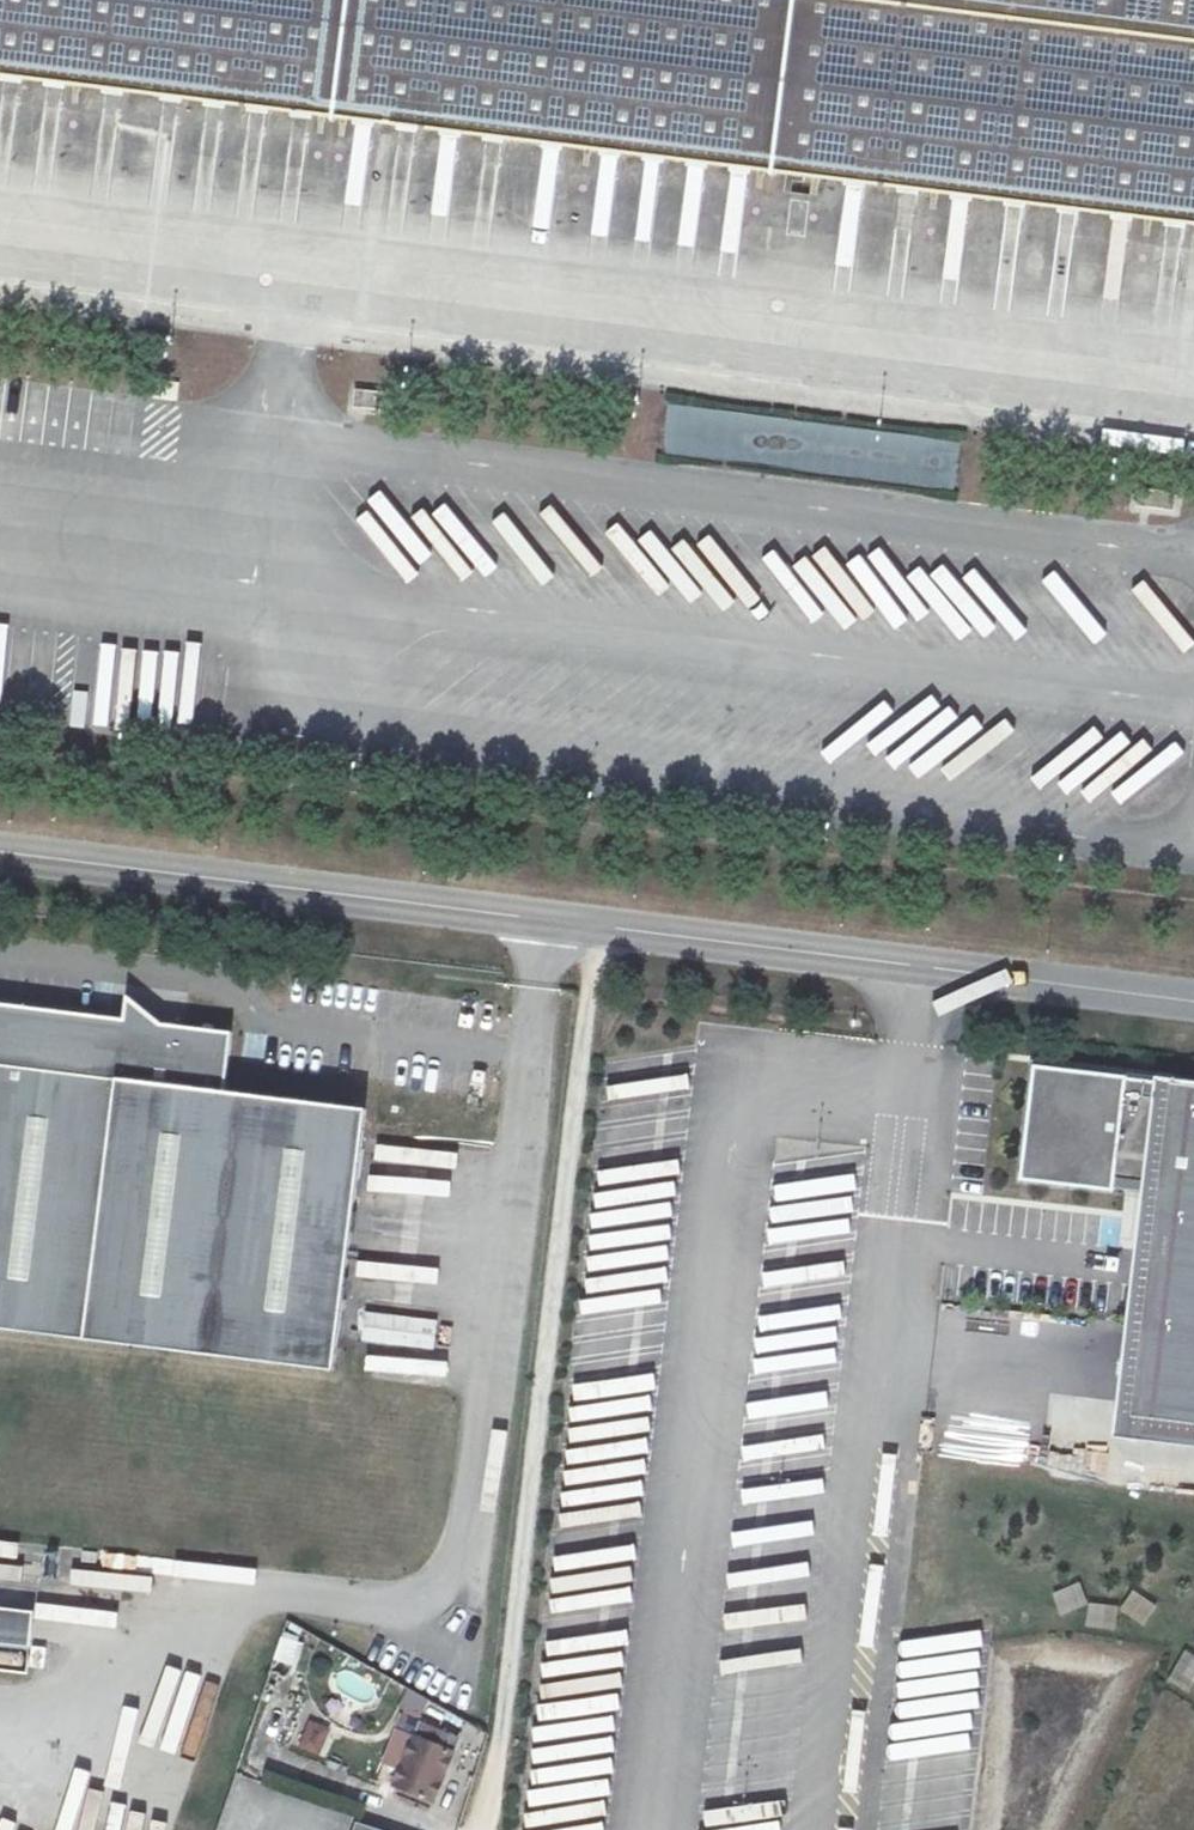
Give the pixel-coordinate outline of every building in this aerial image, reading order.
[(1193,225),(1193,0),(0,0),(0,76),(1193,225)] [(401,397),(360,391),(357,408),(399,414),(401,397)] [(661,456),(954,488),(959,439),(667,407),(661,456)] [(1184,496),(1143,490),(1140,507),(1181,514),(1184,496)] [(364,1111),(223,1094),(230,1035),(0,1007),(0,1334),(333,1374),(364,1111)] [(1020,1065),(1006,1180),(1099,1192),(1101,1179),(1105,1150),(1150,1155),(1146,1185),(1126,1345),(1193,1353),(1193,1083),(1159,1079),(1159,1083),(1157,1094),(1112,1089),(1114,1077),(1020,1065)] [(1112,1089),(1157,1094),(1159,1083),(1114,1077),(1112,1089)] [(1150,1155),(1105,1150),(1101,1179),(1146,1185),(1150,1155)] [(1193,1402),(1193,1353),(1126,1345),(1120,1392),(1193,1402)] [(0,1615),(0,1646),(28,1649),(32,1618),(0,1615)] [(295,1667),(303,1643),(281,1635),(273,1660),(295,1667)] [(294,1746),(319,1757),(332,1727),(307,1716),(294,1746)] [(415,1736),(394,1786),(431,1801),(451,1751),(457,1739),(437,1731),(432,1743),(415,1736)] [(977,1761),(914,1753),(909,1794),(884,1791),(879,1829),(969,1829),(977,1761)]
